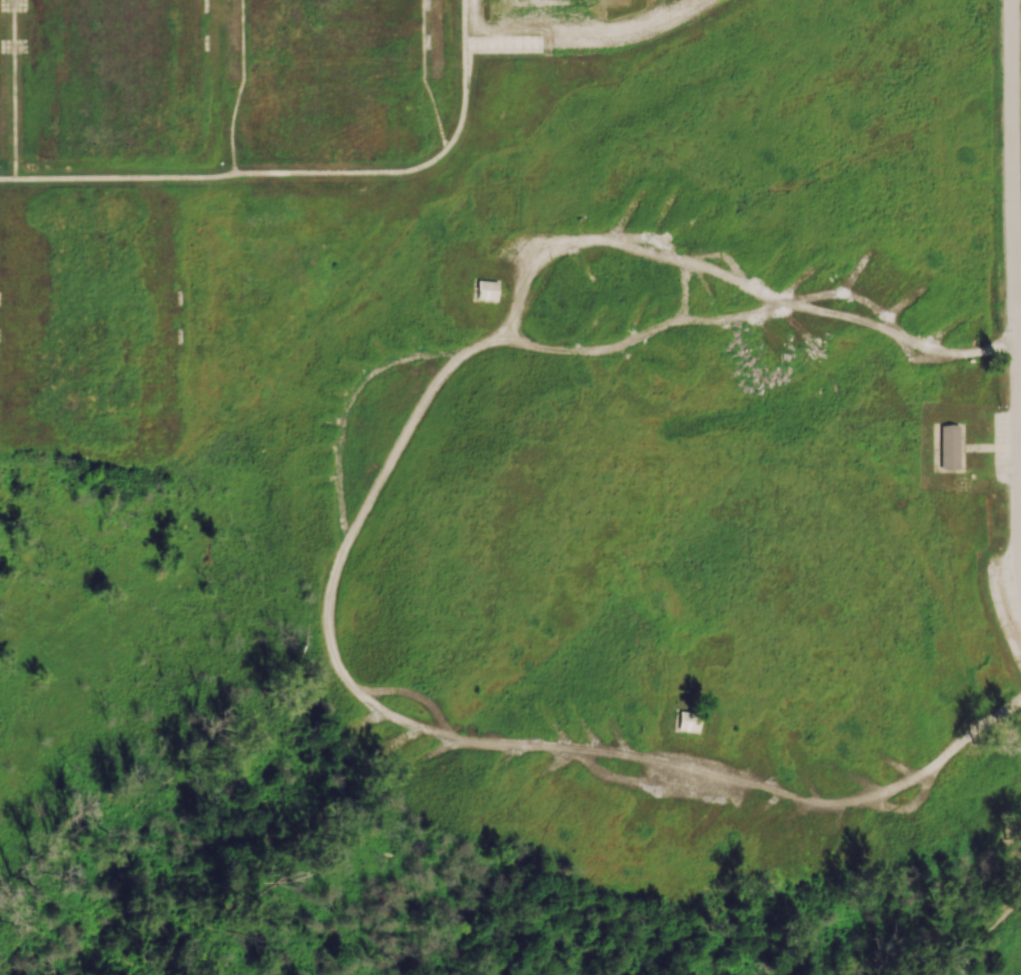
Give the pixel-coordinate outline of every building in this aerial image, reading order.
[(474,282),(473,299),(494,301),(495,283),(474,282)] [(937,427),(938,471),(957,471),(957,427),(937,427)] [(676,712),(674,734),(698,736),(700,714),(676,712)]
